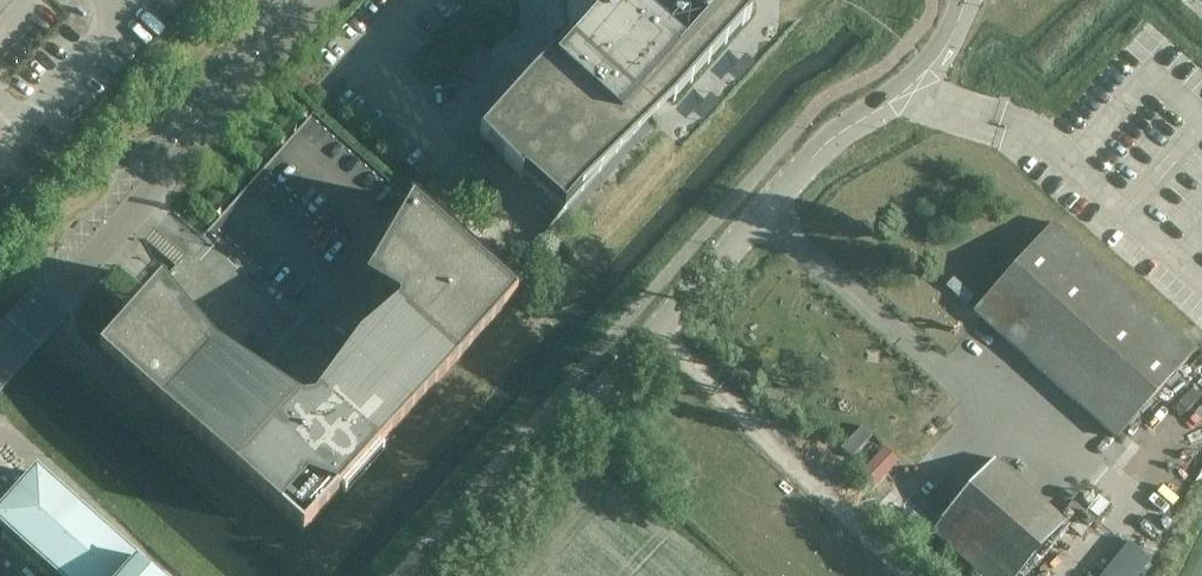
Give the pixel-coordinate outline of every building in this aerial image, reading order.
[(480,135),(522,177),(524,174),(565,211),(652,114),(645,107),(659,91),(673,103),(750,18),(730,0),(571,0),(573,43),(564,44),(565,61),(544,84),(533,75),(480,135)] [(101,350),(140,384),(189,329),(201,343),(208,351),(217,357),(263,389),(274,397),(285,407),(294,418),(302,429),(336,409),(334,402),(335,395),(338,388),(361,356),(370,344),(406,312),(409,306),(409,299),(407,293),(402,288),(396,285),(371,270),(412,200),(314,112),(101,350)] [(1180,165),(1182,208),(1201,207),(1201,164),(1180,165)] [(433,199),(477,239),(487,228),(443,188),(433,199)] [(189,329),(140,384),(139,385),(303,533),(517,294),(413,200),(412,200),(371,270),(396,285),(402,288),(407,293),(409,299),(409,306),(406,312),(370,344),(361,356),(338,388),(335,395),(334,402),(336,409),(302,429),(294,418),(285,407),(274,397),(263,389),(217,357),(208,351),(201,343),(189,329)] [(1116,438),(1195,350),(1053,222),(973,311),(1116,438)] [(936,532),(985,575),(1019,575),(1067,522),(995,459),(933,530),(936,532)] [(140,569),(142,567),(37,473),(0,514),(0,525),(7,532),(4,536),(2,538),(44,575),(148,575),(140,569)] [(1151,553),(1126,538),(1102,575),(1137,575),(1151,553)]
